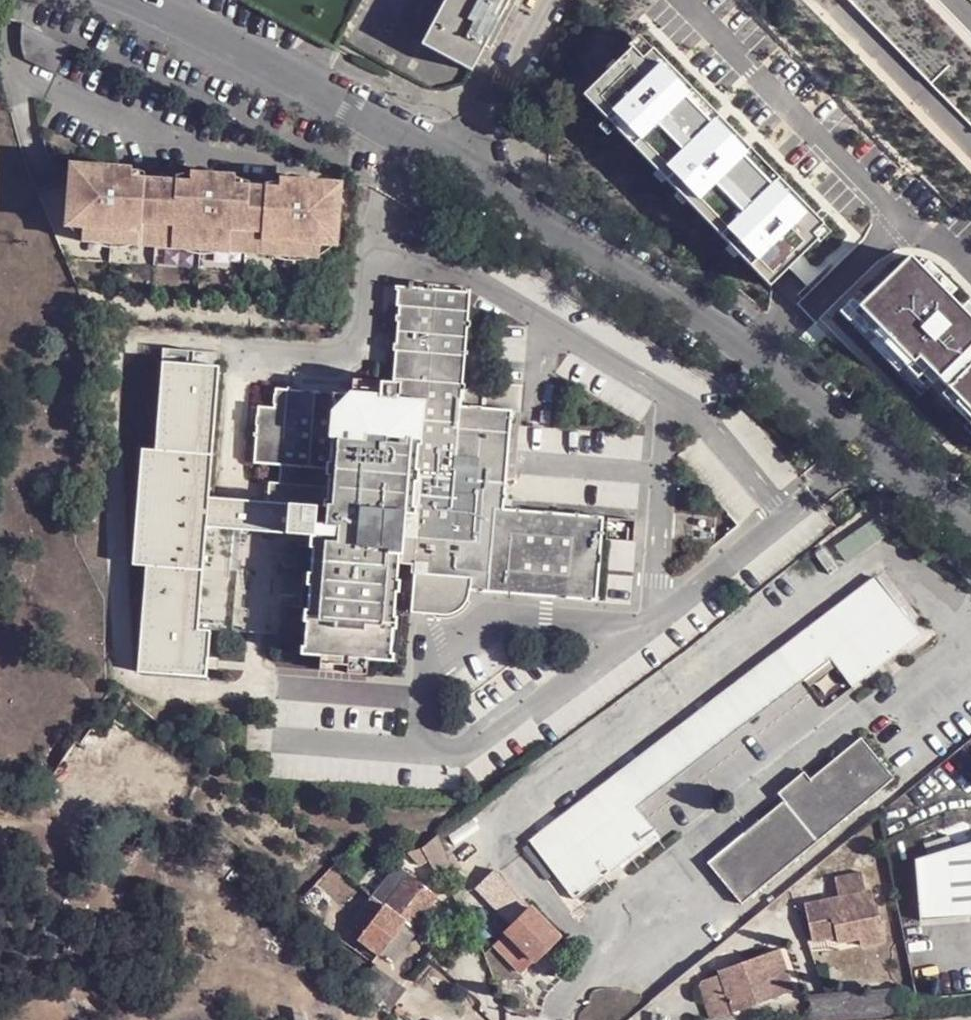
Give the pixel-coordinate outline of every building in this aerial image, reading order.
[(470,73),(483,48),(489,52),(493,42),(489,39),(510,0),(448,0),(422,47),(470,73)] [(493,42),(516,0),(510,0),(489,39),(493,42)] [(71,44),(22,21),(21,24),(21,38),(21,41),(30,46),(24,56),(57,72),(71,44)] [(827,228),(642,47),(587,105),(773,290),(827,228)] [(87,174),(72,172),(69,222),(85,223),(85,230),(143,234),(143,240),(158,241),(162,179),(135,178),(135,168),(116,167),(111,164),(106,164),(102,166),(88,164),(87,174)] [(187,180),(162,179),(158,241),(173,242),(173,236),(231,241),(232,234),(246,235),(250,186),(235,184),(235,175),(220,174),(220,173),(215,171),(210,171),(207,173),(188,172),(187,180)] [(278,188),(250,186),(246,235),(246,248),(263,249),(263,243),(320,247),(322,241),(337,242),(339,192),(325,192),(325,182),(309,181),(308,179),(304,178),(300,178),(297,180),(278,179),(278,188)] [(246,235),(232,234),(231,241),(232,247),(246,248),(246,235)] [(970,430),(970,331),(967,334),(893,255),(844,310),(897,366),(903,360),(970,430)] [(388,301),(381,395),(449,398),(450,381),(457,284),(385,280),(384,300),(388,301)] [(223,369),(165,364),(158,452),(144,452),(137,568),(148,568),(140,674),(209,679),(213,633),(201,632),(210,528),(292,533),(292,538),(308,539),(309,520),(320,521),(320,504),(269,499),(269,504),(212,499),(223,369)] [(449,398),(381,395),(266,388),(263,406),(248,405),(245,459),(270,461),(269,499),(320,504),(320,521),(309,520),(308,539),(303,648),(347,650),(346,666),(365,668),(365,655),(362,654),(362,650),(381,652),(387,555),(405,556),(404,565),(462,568),(462,582),(587,590),(593,507),(494,500),(500,402),(449,398)] [(867,513),(829,544),(841,559),(879,528),(867,513)] [(611,516),(609,534),(631,537),(633,519),(611,516)] [(533,845),(527,850),(552,881),(558,877),(578,899),(659,834),(639,810),(829,655),(854,683),(920,631),(873,573),(613,781),(611,779),(531,843),(533,845)] [(786,798),(709,861),(742,902),(898,775),(862,735),(812,776),(806,768),(779,791),(786,798)] [(438,836),(427,847),(431,857),(443,851),(438,836)] [(918,864),(924,922),(970,917),(970,845),(918,864)] [(452,876),(443,851),(431,857),(438,879),(452,876)] [(237,873),(224,863),(216,873),(232,882),(237,873)] [(403,921),(411,926),(436,896),(397,863),(373,899),(376,901),(383,907),(384,907),(403,921)] [(473,889),(511,926),(530,906),(492,868),(473,889)] [(807,903),(814,939),(838,934),(840,940),(861,936),(863,944),(887,939),(880,904),(877,904),(874,889),(868,890),(864,871),(838,876),(841,896),(807,903)] [(373,899),(352,926),(363,932),(383,907),(376,901),(373,899)] [(559,935),(530,906),(511,926),(506,932),(534,960),(559,935)] [(359,937),(383,958),(403,921),(384,907),(383,907),(363,932),(359,937)] [(341,940),(351,948),(359,937),(363,932),(352,926),(351,926),(341,940)] [(506,932),(493,944),(512,962),(523,972),(534,960),(506,932)] [(351,948),(375,966),(383,958),(359,937),(351,948)] [(776,949),(762,955),(770,974),(784,969),(776,949)] [(698,987),(710,1017),(731,1010),(732,1013),(792,990),(784,969),(770,974),(762,955),(717,972),(718,975),(701,982),(698,987)] [(375,966),(357,990),(388,1014),(407,990),(375,966)] [(815,1019),(908,1019),(907,999),(905,993),(809,998),(815,1019)]
